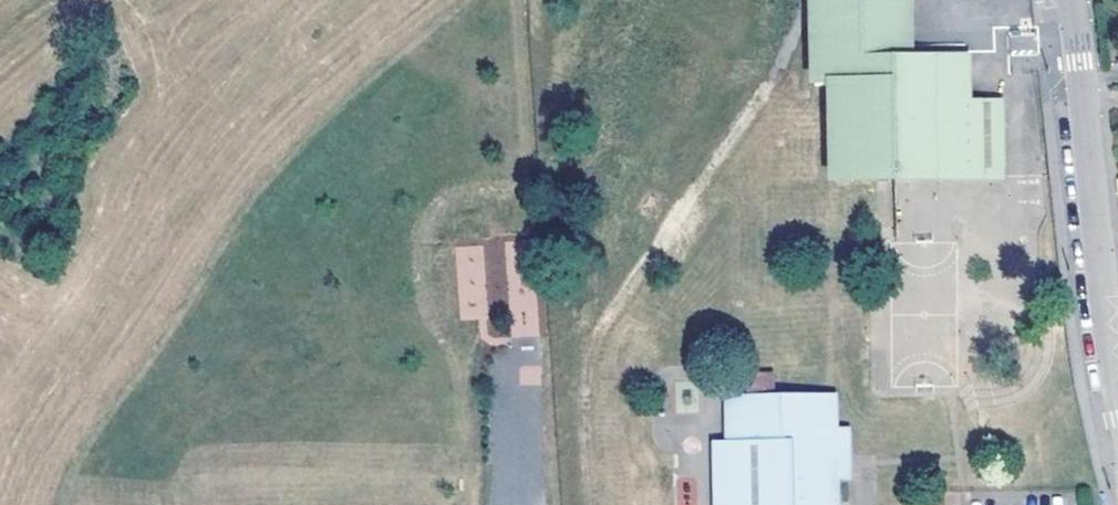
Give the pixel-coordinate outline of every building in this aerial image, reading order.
[(966,100),(966,56),(906,55),(906,32),(906,0),(814,0),(815,78),(832,79),(831,173),(997,172),(996,101),(966,100)] [(976,33),(906,32),(906,55),(966,56),(977,56),(976,33)] [(717,504),(834,504),(834,477),(845,476),(845,433),(834,433),(833,399),(775,398),(776,376),(748,376),(748,399),(730,398),(730,445),(717,445),(717,504)]
